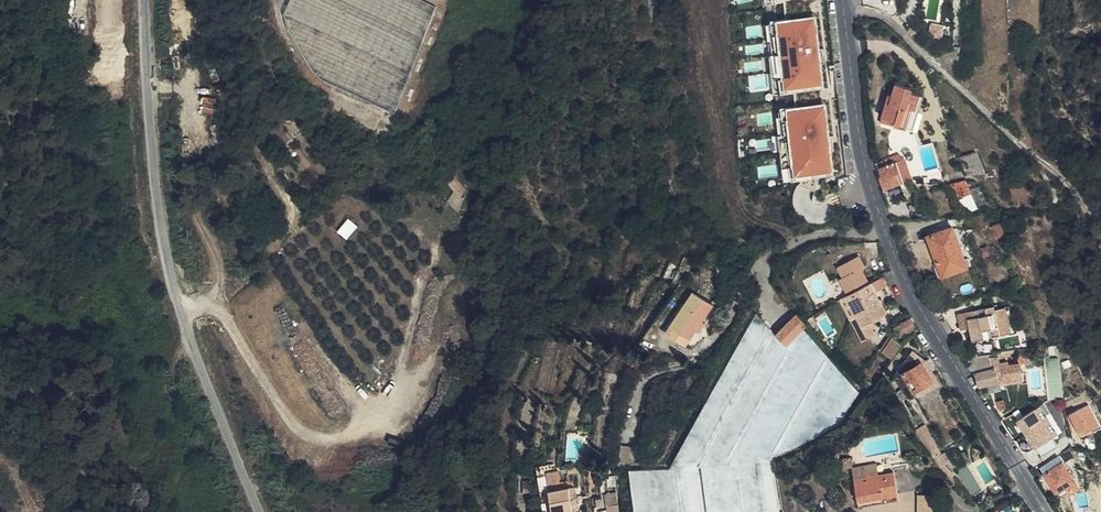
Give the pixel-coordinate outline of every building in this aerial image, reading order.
[(823,88),(815,20),(771,24),(781,93),(823,88)] [(912,131),(922,96),(911,92),(911,89),(896,84),(892,96),(889,95),(882,117),(895,121),(894,125),(912,131)] [(831,167),(823,100),(777,105),(785,177),(831,167)] [(975,154),(959,160),(966,178),(982,172),(975,154)] [(893,163),(896,173),(900,172),(903,182),(911,180),(904,159),(893,163)] [(900,183),(896,173),(893,163),(891,161),(887,162),(886,163),(885,166),(880,168),(882,176),(879,177),(883,189),(900,183)] [(959,179),(943,181),(945,188),(951,187),(954,200),(965,198),(959,179)] [(931,202),(928,191),(922,193),(926,204),(931,202)] [(349,237),(358,224),(349,218),(339,231),(349,237)] [(998,226),(987,231),(992,243),(1003,238),(998,226)] [(965,268),(951,228),(927,237),(939,268),(942,277),(965,268)] [(845,279),(841,281),(850,295),(851,296),(847,298),(859,318),(871,339),(880,333),(873,322),(889,312),(871,281),(869,282),(862,272),(867,269),(859,256),(838,268),(845,279)] [(850,295),(841,281),(835,285),(843,299),(846,297),(850,295)] [(846,297),(843,299),(840,301),(853,322),(859,318),(847,298),(851,296),(850,295),(846,297)] [(689,343),(693,333),(697,324),(705,307),(682,297),(667,332),(664,331),(661,337),(676,343),(678,339),(689,343)] [(1012,333),(1007,308),(995,310),(994,307),(987,309),(988,315),(981,316),(979,310),(969,313),(972,329),(974,341),(986,338),(985,332),(992,331),(993,337),(1012,333)] [(1010,307),(1007,308),(1012,333),(1016,332),(1010,307)] [(972,329),(969,313),(957,316),(954,319),(963,331),(972,329)] [(787,346),(806,325),(796,314),(779,332),(776,335),(787,346)] [(866,342),(871,339),(859,318),(853,322),(866,342)] [(899,337),(915,327),(909,318),(893,328),(899,337)] [(890,358),(899,343),(890,337),(881,352),(890,358)] [(1024,349),(1016,350),(1018,363),(1031,362),(1028,348),(1024,349)] [(914,391),(918,396),(940,384),(936,377),(932,369),(936,367),(930,356),(926,359),(911,350),(909,353),(913,355),(918,363),(922,361),(933,380),(914,391)] [(933,380),(922,361),(918,363),(913,355),(909,353),(896,373),(906,390),(912,386),(914,391),(933,380)] [(988,354),(970,357),(973,364),(968,368),(975,374),(991,369),(989,358),(988,354)] [(1059,355),(1043,357),(1048,399),(1064,397),(1059,355)] [(975,374),(979,387),(999,381),(999,385),(1022,380),(1018,363),(1006,365),(999,367),(998,364),(997,357),(989,358),(991,369),(975,374)] [(1003,402),(996,404),(1000,414),(1006,412),(1003,402)] [(1043,403),(1040,406),(1058,432),(1062,430),(1043,403)] [(1087,403),(1068,414),(1080,435),(1095,427),(1088,416),(1092,413),(1087,403)] [(1058,432),(1040,406),(1018,420),(1036,447),(1058,432)] [(1092,413),(1088,416),(1095,427),(1099,425),(1092,413)] [(925,425),(917,429),(934,457),(941,453),(925,425)] [(941,453),(934,457),(938,465),(942,463),(946,460),(947,460),(947,459),(948,458),(948,457),(948,456),(948,455),(947,454),(947,453),(946,453),(945,452),(944,452),(943,452),(942,452),(941,453)] [(1056,455),(1044,463),(1048,469),(1064,458),(1060,453),(1056,455)] [(766,455),(776,511),(778,511),(780,511),(772,454),(766,455)] [(900,492),(896,468),(881,470),(879,458),(854,462),(860,498),(900,492)] [(1064,458),(1048,469),(1047,470),(1059,488),(1068,481),(1070,484),(1073,487),(1081,482),(1064,458)] [(950,475),(942,463),(938,465),(945,477),(950,475)] [(968,463),(956,471),(974,493),(983,487),(968,463)] [(549,472),(552,490),(551,490),(552,499),(548,500),(550,509),(553,508),(554,511),(579,511),(579,510),(575,487),(570,487),(561,489),(558,470),(549,472)] [(559,470),(558,470),(561,489),(570,487),(568,481),(566,482),(561,482),(559,470)] [(1068,481),(1059,488),(1061,491),(1070,484),(1068,481)] [(616,484),(607,484),(607,496),(617,495),(616,484)] [(932,492),(917,493),(919,511),(934,511),(932,492)] [(618,502),(607,504),(608,511),(619,511),(618,502)]
